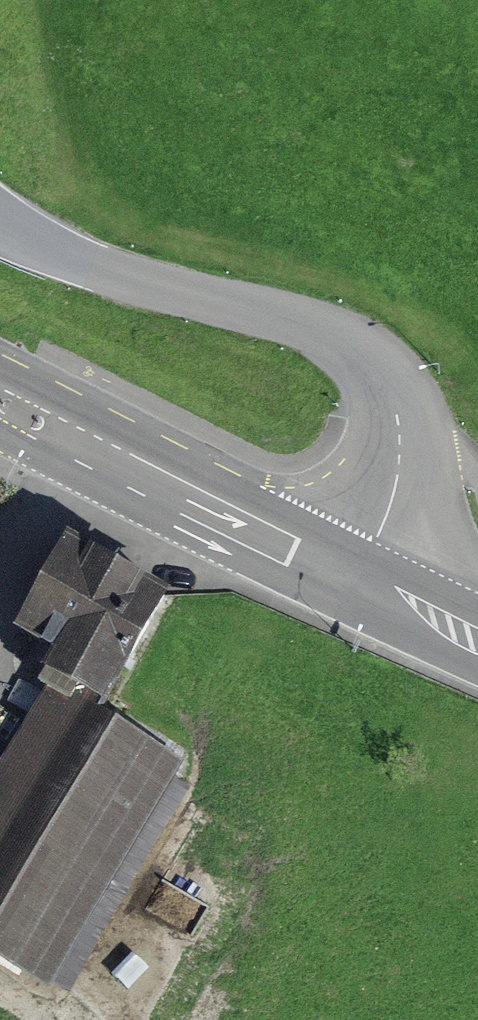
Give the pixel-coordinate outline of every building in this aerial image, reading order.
[(196,596),(93,535),(39,626),(141,687),(196,596)] [(58,697),(0,792),(0,948),(65,987),(203,760),(97,696),(86,714),(58,697)]
